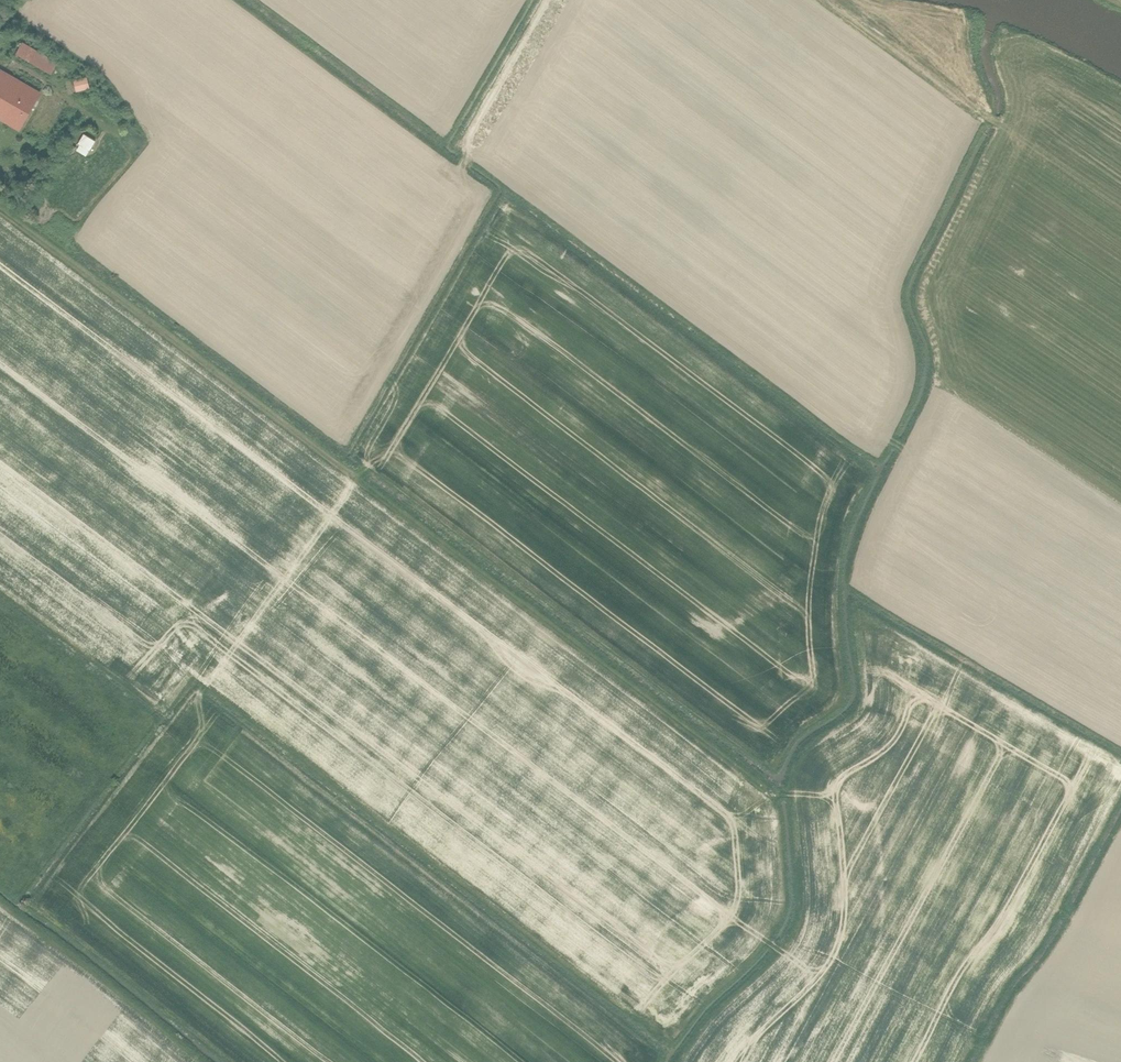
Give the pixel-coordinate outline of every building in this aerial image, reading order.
[(48,58),(13,39),(5,53),(40,72),(48,58)] [(77,72),(63,75),(65,87),(79,84),(77,72)] [(9,127),(30,89),(0,73),(0,122),(9,127)] [(64,144),(75,152),(86,137),(75,129),(64,144)]
